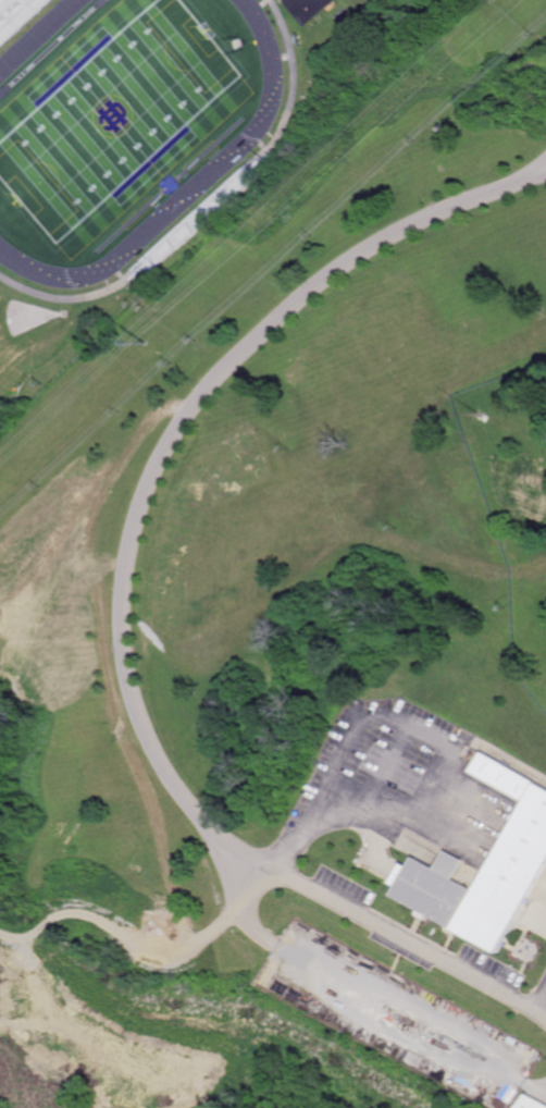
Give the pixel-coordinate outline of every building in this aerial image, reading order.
[(57,0),(0,50),(0,0),(57,0)] [(532,784),(523,800),(468,771),(476,755),(532,784)] [(532,784),(545,791),(545,865),(500,955),(456,932),(476,892),(523,800),(532,784)] [(455,881),(476,892),(456,932),(429,918),(427,922),(415,916),(419,911),(393,898),(412,858),(435,870),(445,851),(464,861),(455,881)] [(528,1094),(545,1104),(545,1107),(520,1107),(528,1094)]
